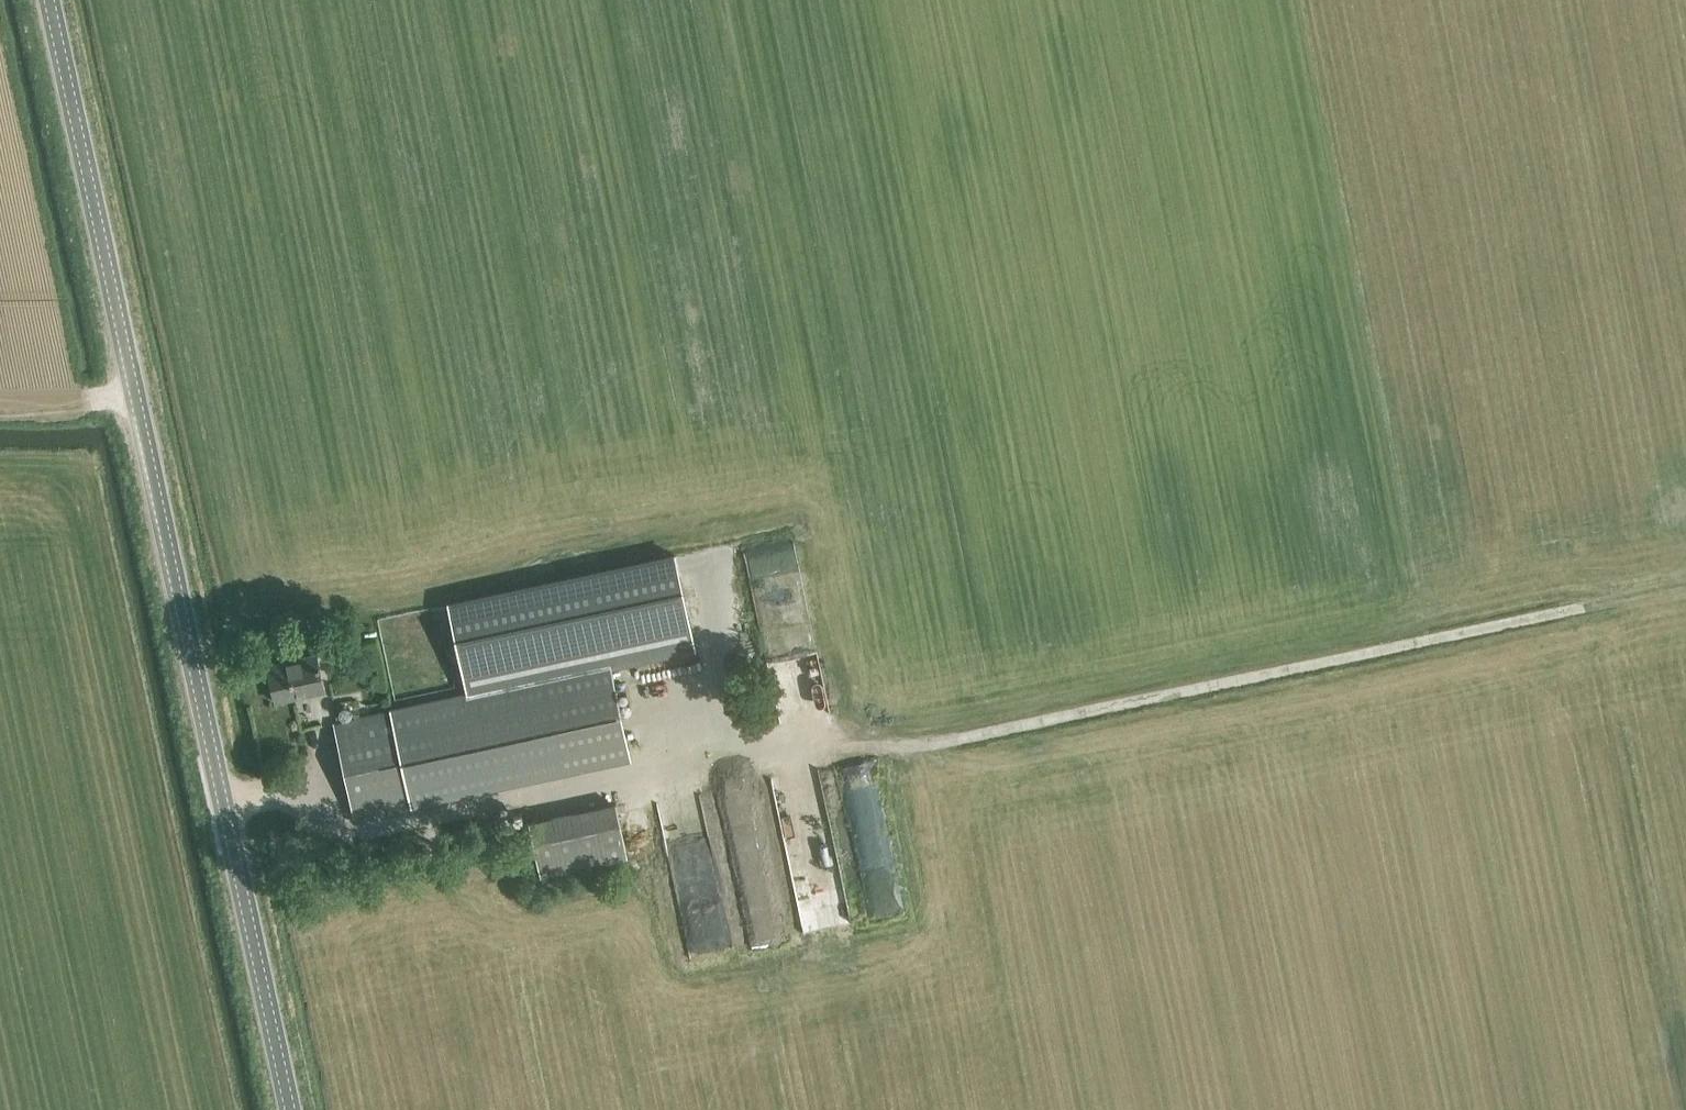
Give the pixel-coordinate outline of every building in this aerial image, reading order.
[(380,641),(396,709),(545,677),(544,672),(609,658),(689,638),(673,565),(430,612),(434,630),(380,641)] [(268,663),(276,699),(295,695),(295,691),(325,684),(317,652),(268,663)] [(335,722),(355,814),(564,769),(632,756),(609,658),(544,672),(545,677),(396,709),(335,722)] [(528,819),(540,875),(627,856),(615,800),(528,819)]
